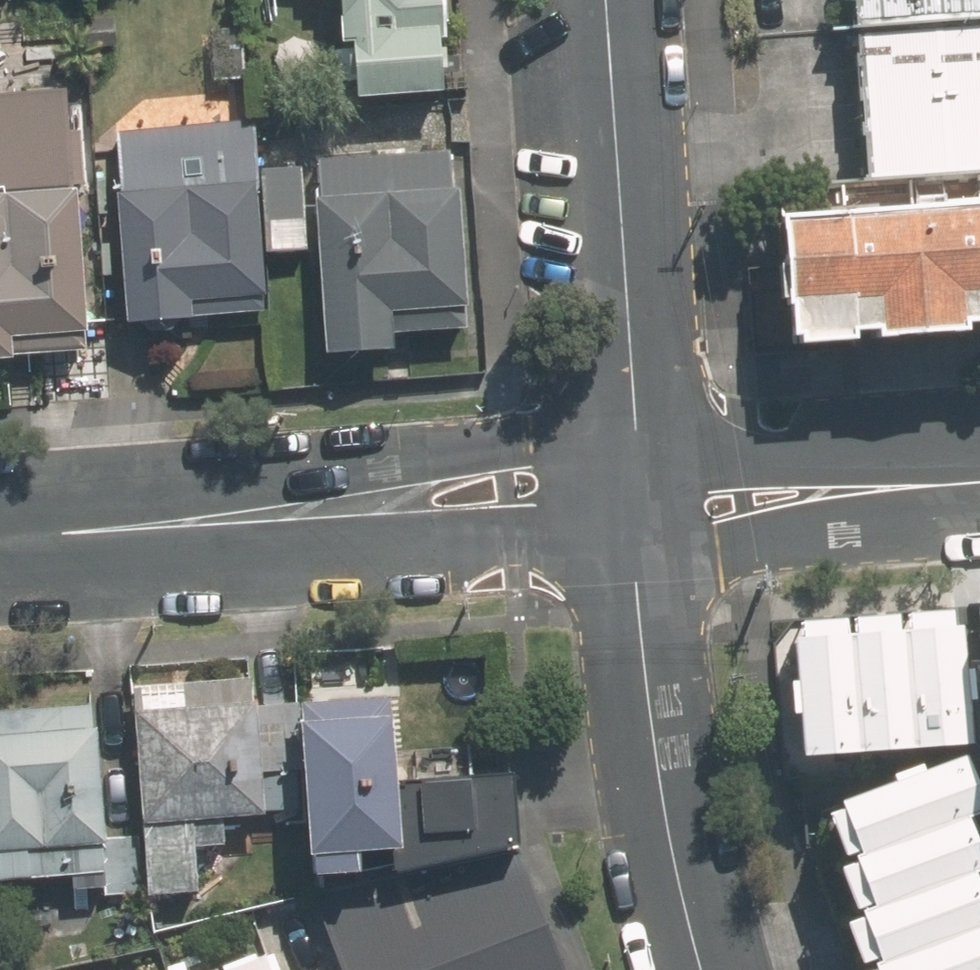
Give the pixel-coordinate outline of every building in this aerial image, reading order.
[(423,0),(298,0),(297,5),(321,6),(319,64),(333,64),(332,107),(420,109),(423,0)] [(844,195),(979,184),(979,0),(829,0),(844,195)] [(73,356),(68,95),(0,97),(0,357),(73,356)] [(247,138),(108,137),(107,340),(177,340),(177,311),(247,312),(247,138)] [(457,168),(308,166),(305,364),(372,366),(373,323),(454,325),(457,168)] [(296,169),(252,169),(252,263),(297,263),(296,169)] [(739,252),(748,373),(979,356),(979,235),(739,252)] [(956,628),(784,624),(781,763),(953,766),(956,628)] [(297,666),(147,672),(155,888),(210,886),(208,840),(240,839),(239,807),(275,805),(273,763),(300,762),(297,666)] [(424,680),(312,683),(317,868),(418,866),(418,839),(525,836),(523,776),(427,779),(424,680)] [(0,696),(0,842),(1,842),(2,871),(75,868),(76,891),(141,889),(139,830),(117,831),(112,693),(0,696)] [(946,776),(804,830),(824,883),(809,889),(828,939),(818,942),(829,969),(963,969),(955,950),(964,947),(926,846),(967,831),(946,776)] [(522,845),(320,894),(351,969),(572,969),(522,845)] [(285,948),(227,969),(293,969),(285,948)]
